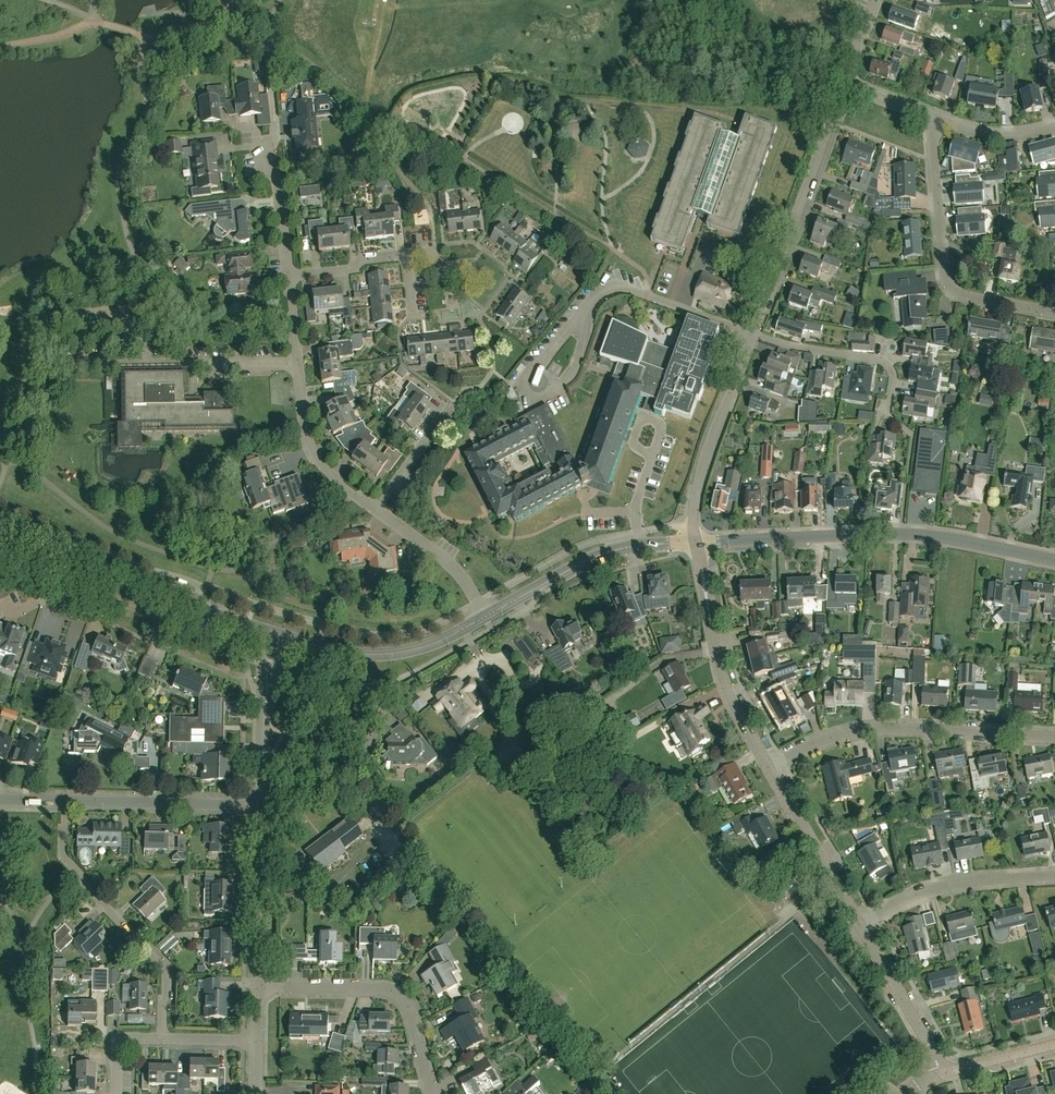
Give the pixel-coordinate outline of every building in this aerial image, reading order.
[(1048,0),(1037,0),(1043,15),(1053,11),(1048,0)] [(931,9),(918,4),(915,11),(929,16),(931,9)] [(894,8),(889,22),(914,31),(919,17),(894,8)] [(915,37),(910,35),(896,30),(896,31),(887,28),(882,40),(899,47),(901,40),(912,44),(915,37)] [(932,29),(930,36),(941,39),(943,32),(932,29)] [(915,52),(916,52),(902,47),(900,53),(906,55),(918,59),(920,54),(915,52)] [(903,62),(906,55),(896,51),(893,58),(903,62)] [(963,57),(955,80),(963,82),(967,59),(963,57)] [(896,77),(900,65),(892,62),(891,64),(885,62),(884,64),(875,61),(870,74),(887,80),(889,75),(896,77)] [(928,77),(929,76),(933,64),(926,61),(921,74),(928,77)] [(1005,71),(1005,97),(1014,97),(1013,71),(1005,71)] [(948,100),(954,83),(952,82),(953,78),(944,75),(943,78),(936,75),(932,85),(936,86),(933,94),(948,100)] [(202,122),(219,120),(217,105),(226,104),(224,86),(207,88),(208,100),(199,101),(202,122)] [(267,95),(258,96),(257,87),(248,88),(248,86),(238,87),(239,101),(235,101),(236,115),(241,114),(241,118),(251,117),(250,114),(259,113),(259,108),(268,107),(267,95)] [(971,87),(968,105),(996,110),(999,92),(971,87)] [(1038,89),(1033,90),(1033,87),(1021,90),(1026,113),(1042,109),(1038,89)] [(296,151),(301,150),(302,151),(302,152),(303,153),(304,154),(306,154),(307,154),(308,154),(309,153),(310,152),(311,151),(311,150),(311,149),(317,148),(316,139),(317,139),(316,129),(314,129),(312,115),(316,114),(315,100),(296,102),(298,121),(291,122),(292,134),(294,134),(296,151)] [(755,180),(757,174),(759,168),(761,168),(761,169),(762,169),(763,168),(769,151),(769,150),(768,150),(767,150),(766,149),(768,143),(770,137),(772,138),(773,138),(773,137),(777,128),(757,121),(758,118),(746,114),(740,133),(737,140),(724,135),(726,128),(695,117),(692,126),(692,127),(693,127),(695,128),(693,133),(693,134),(690,140),(688,139),(687,139),(681,157),(682,158),(684,158),(682,164),(682,165),(680,171),(677,170),(676,170),(670,187),(670,188),(671,188),(673,189),(671,195),(671,196),(669,202),(666,201),(666,200),(665,201),(659,218),(659,219),(660,219),(662,220),(660,226),(660,227),(658,233),(655,232),(656,232),(655,231),(654,232),(651,241),(671,248),(670,251),(681,255),(696,214),(709,219),(707,226),(734,236),(735,237),(735,235),(737,229),(739,230),(740,231),(741,230),(747,213),(747,212),(746,212),(744,211),(746,205),(746,204),(748,198),(750,199),(751,200),(752,199),(758,182),(758,181),(757,181),(756,181),(755,180)] [(979,147),(954,140),(949,157),(951,157),(953,173),(975,171),(974,164),(979,147)] [(164,156),(182,154),(181,141),(163,143),(164,156)] [(1031,148),(1036,165),(1047,162),(1048,165),(1054,164),(1054,141),(1031,148)] [(218,188),(215,161),(217,160),(215,142),(191,145),(194,163),(195,163),(198,189),(191,190),(192,198),(212,196),(211,188),(218,188)] [(874,151),(862,146),(850,142),(842,162),(852,165),(853,160),(857,161),(869,166),(874,151)] [(1020,172),(1019,150),(1007,151),(1008,165),(1008,173),(1020,172)] [(625,175),(630,157),(623,155),(622,159),(615,156),(610,170),(625,175)] [(914,165),(904,166),(904,162),(898,162),(898,166),(895,166),(896,199),(915,199),(914,165)] [(1008,173),(1008,165),(999,166),(1000,174),(1005,173),(1008,173)] [(866,194),(873,174),(864,171),(860,184),(852,182),(850,189),(866,194)] [(1038,180),(1040,198),(1054,197),(1054,172),(1038,173),(1039,180),(1038,180)] [(874,175),(873,174),(866,194),(874,197),(875,212),(901,211),(893,211),(893,199),(880,199),(880,195),(877,191),(869,188),(874,175)] [(970,176),(955,177),(956,187),(953,188),(955,205),(981,203),(979,178),(970,179),(970,176)] [(987,198),(995,198),(996,184),(988,183),(987,198)] [(827,206),(835,209),(834,211),(838,212),(839,210),(848,213),(853,199),(832,191),(827,206)] [(863,195),(861,204),(868,206),(870,197),(863,195)] [(462,203),(463,212),(465,231),(482,229),(480,210),(469,211),(468,202),(462,203)] [(1034,204),(1035,212),(1041,212),(1042,229),(1054,228),(1054,202),(1034,204)] [(217,222),(218,223),(215,227),(214,229),(214,230),(214,232),(214,234),(215,236),(216,237),(218,238),(219,239),(221,239),(223,238),(225,238),(226,236),(230,232),(231,233),(239,232),(239,233),(234,239),(240,243),(249,242),(246,213),(232,214),(231,204),(219,205),(219,203),(190,206),(191,217),(216,215),(217,222)] [(385,217),(377,218),(379,238),(393,236),(392,227),(393,227),(392,224),(399,223),(397,206),(384,207),(385,217)] [(956,219),(957,237),(983,235),(981,208),(957,210),(958,219),(956,219)] [(379,238),(377,218),(368,219),(367,209),(354,210),(356,228),(362,227),(363,231),(364,231),(365,239),(379,238)] [(465,231),(463,212),(447,214),(448,217),(442,218),(443,227),(448,226),(449,233),(465,231)] [(861,227),(864,219),(849,214),(845,221),(861,227)] [(339,230),(331,231),(333,249),(349,248),(347,237),(354,236),(352,219),(338,220),(339,230)] [(333,249),(331,231),(323,232),(322,221),(307,222),(309,238),(317,237),(318,251),(333,249)] [(852,229),(849,228),(850,225),(838,221),(836,227),(819,221),(814,234),(833,241),(836,233),(849,238),(852,229)] [(905,258),(922,257),(919,222),(901,223),(905,258)] [(503,249),(515,234),(501,224),(499,227),(495,224),(490,231),(494,234),(490,239),(503,249)] [(520,226),(515,234),(503,249),(516,259),(528,243),(519,237),(524,230),(520,226)] [(528,243),(516,259),(514,262),(527,272),(538,257),(529,250),(535,243),(531,240),(528,243)] [(1005,246),(995,244),(993,257),(1003,259),(1005,246)] [(952,245),(950,250),(962,256),(964,251),(952,245)] [(1021,267),(1014,266),(1017,252),(1007,250),(1005,264),(1002,263),(999,280),(1018,283),(1021,267)] [(225,278),(227,295),(252,292),(250,275),(244,275),(243,268),(252,267),(250,254),(226,257),(227,270),(229,269),(230,277),(225,278)] [(830,274),(832,267),(839,269),(842,261),(825,255),(822,264),(805,258),(800,273),(817,279),(820,271),(830,274)] [(368,275),(370,291),(389,289),(387,273),(380,273),(380,268),(371,269),(371,275),(368,275)] [(724,310),(733,286),(702,274),(693,299),(724,310)] [(924,285),(924,284),(917,285),(917,284),(914,285),(914,282),(902,283),(901,275),(884,276),(886,293),(892,293),(893,300),(910,298),(911,307),(909,307),(910,320),(912,320),(913,326),(920,326),(920,319),(925,319),(922,297),(925,297),(924,289),(922,289),(921,285),(924,285)] [(814,287),(811,295),(794,289),(789,303),(806,310),(808,304),(818,308),(821,300),(832,303),(834,302),(837,295),(814,287)] [(851,287),(846,296),(855,301),(860,293),(851,287)] [(516,288),(506,301),(521,312),(529,318),(532,313),(525,308),(531,299),(516,288)] [(389,289),(370,291),(360,292),(361,298),(370,297),(372,308),(390,306),(389,289)] [(342,303),(340,290),(326,291),(328,311),(329,317),(343,316),(343,319),(351,318),(349,302),(342,303)] [(328,311),(326,291),(312,293),(313,306),(306,307),(307,323),(319,322),(318,317),(315,317),(314,312),(328,311)] [(511,326),(521,312),(506,301),(496,315),(501,318),(498,323),(506,328),(509,324),(511,326)] [(392,322),(390,306),(372,308),(373,324),(377,324),(378,329),(387,328),(386,323),(392,322)] [(582,488),(586,486),(607,494),(611,484),(608,482),(640,396),(651,400),(650,402),(658,405),(657,407),(691,419),(698,400),(700,401),(704,389),(702,389),(717,348),(714,347),(720,330),(689,319),(675,359),(647,349),(648,345),(648,341),(646,339),(613,321),(600,357),(619,364),(613,378),(595,425),(579,468),(577,469),(572,461),(574,460),(571,454),(562,436),(547,406),(517,421),(520,427),(510,432),(507,427),(505,427),(494,433),(493,435),(495,439),(466,455),(499,519),(510,513),(514,521),(581,486),(582,488)] [(805,327),(796,324),(780,319),(776,332),(801,340),(805,327)] [(997,342),(1000,327),(1000,324),(970,319),(967,337),(997,342)] [(461,324),(455,325),(458,352),(475,350),(473,331),(462,333),(461,324)] [(458,352),(455,325),(450,326),(450,334),(440,335),(443,354),(458,352)] [(1034,330),(1031,348),(1054,352),(1054,334),(1034,330)] [(353,356),(352,351),(360,350),(363,346),(362,339),(371,338),(371,334),(353,336),(350,340),(350,341),(329,344),(330,351),(319,352),(320,368),(339,366),(338,358),(353,356)] [(443,354),(440,335),(424,337),(426,356),(437,355),(438,364),(444,363),(443,354)] [(426,356),(424,337),(407,339),(409,358),(421,356),(422,366),(427,365),(426,356)] [(875,352),(876,337),(869,337),(869,343),(854,342),(853,351),(875,352)] [(917,358),(916,366),(916,367),(930,369),(932,356),(925,355),(927,344),(903,339),(902,347),(903,350),(902,355),(917,358)] [(1009,346),(1010,343),(1001,342),(999,355),(1012,358),(1014,347),(1009,346)] [(796,370),(801,357),(791,354),(789,360),(772,354),(767,367),(767,368),(784,374),(794,378),(797,370),(796,370)] [(831,364),(825,364),(820,363),(817,380),(810,379),(808,395),(821,397),(822,388),(833,390),(836,367),(831,366),(831,364)] [(934,369),(930,369),(916,367),(916,366),(911,365),(909,381),(923,383),(922,390),(936,392),(938,381),(932,380),(934,369)] [(355,372),(349,372),(340,373),(339,366),(320,368),(322,383),(333,382),(334,389),(350,387),(356,387),(355,379),(357,377),(356,373),(355,372)] [(758,381),(767,384),(765,390),(783,396),(787,385),(791,386),(794,378),(784,374),(767,368),(767,367),(763,366),(758,381)] [(844,378),(842,391),(841,399),(848,400),(849,394),(858,395),(858,396),(869,398),(871,386),(870,386),(871,377),(865,376),(866,369),(859,368),(858,375),(852,374),(851,379),(844,378)] [(143,431),(234,429),(234,412),(223,413),(223,410),(224,410),(223,394),(224,394),(224,392),(202,393),(202,395),(204,395),(203,399),(184,399),(184,395),(185,395),(185,374),(141,375),(141,370),(122,371),(122,383),(123,383),(124,425),(115,423),(116,451),(143,451),(143,431)] [(411,402),(407,409),(421,419),(430,407),(419,399),(424,393),(410,383),(406,389),(407,391),(403,396),(411,402)] [(355,401),(350,387),(334,389),(339,402),(326,407),(332,420),(351,412),(348,404),(355,401)] [(935,409),(937,395),(917,391),(915,401),(905,399),(903,414),(927,418),(929,408),(935,409)] [(776,411),(779,404),(753,395),(748,408),(765,414),(768,408),(776,411)] [(1050,402),(1039,400),(1038,410),(1050,411),(1051,402),(1050,402)] [(412,432),(421,419),(407,409),(402,415),(394,409),(385,421),(399,432),(404,425),(412,432)] [(360,423),(356,425),(351,412),(332,420),(327,421),(333,435),(346,430),(350,441),(351,442),(364,431),(360,423)] [(831,423),(809,423),(809,432),(831,432),(831,423)] [(366,429),(364,431),(351,442),(360,448),(352,459),(364,468),(375,453),(369,448),(375,439),(370,435),(372,433),(366,429)] [(939,494),(947,433),(920,430),(913,490),(939,494)] [(894,449),(896,436),(882,434),(881,440),(878,440),(877,446),(870,446),(869,462),(882,463),(883,457),(891,458),(892,449),(894,449)] [(1046,440),(1033,438),(1031,450),(1044,452),(1046,440)] [(986,466),(995,468),(996,468),(997,447),(990,446),(988,457),(978,455),(975,468),(967,467),(966,474),(968,475),(966,486),(963,485),(962,488),(959,488),(957,495),(960,495),(960,498),(980,501),(986,466)] [(381,457),(375,453),(364,468),(377,477),(385,466),(391,470),(402,455),(395,450),(393,453),(388,449),(381,457)] [(766,449),(763,480),(772,481),(774,450),(766,449)] [(798,454),(795,473),(804,474),(807,455),(798,454)] [(743,474),(746,459),(737,457),(734,472),(728,471),(724,487),(717,485),(712,511),(725,514),(730,490),(736,492),(740,474),(743,474)] [(270,503),(265,489),(259,471),(264,469),(261,458),(244,464),(248,474),(242,477),(253,509),(270,503)] [(1043,483),(1045,469),(1029,467),(1028,476),(1006,473),(1004,486),(1017,488),(1016,497),(1013,497),(1011,508),(1025,510),(1028,489),(1031,490),(1033,482),(1043,483)] [(308,505),(299,480),(298,475),(288,483),(289,486),(286,487),(284,480),(274,483),(275,485),(265,489),(270,503),(274,515),(286,510),(287,513),(308,505)] [(827,481),(826,481),(825,485),(827,485),(827,492),(834,492),(833,480),(827,480),(827,481)] [(899,507),(902,483),(892,481),(891,489),(881,488),(880,494),(878,494),(877,500),(873,499),(872,509),(876,510),(876,511),(881,512),(881,510),(892,512),(892,507),(899,507)] [(835,509),(853,509),(853,508),(858,508),(858,498),(852,498),(851,498),(851,482),(843,482),(843,490),(836,490),(836,498),(835,498),(835,509)] [(803,510),(819,510),(819,484),(803,484),(803,492),(802,492),(803,510)] [(795,496),(795,486),(777,486),(777,510),(784,510),(786,512),(790,512),(791,510),(794,510),(794,496),(795,496)] [(744,511),(746,511),(746,513),(752,513),(752,511),(761,511),(761,505),(764,505),(764,498),(761,498),(761,487),(744,487),(744,511)] [(365,559),(370,532),(362,533),(361,529),(345,532),(345,535),(338,536),(339,544),(330,545),(331,557),(341,555),(342,562),(349,561),(349,565),(363,563),(363,559),(365,559)] [(394,550),(370,532),(365,559),(370,562),(372,576),(378,575),(379,578),(389,576),(388,573),(397,572),(394,550)] [(902,585),(900,617),(916,618),(916,607),(927,608),(928,580),(924,579),(923,577),(917,577),(915,579),(911,579),(911,585),(902,585)] [(649,580),(651,597),(644,598),(645,607),(646,610),(670,607),(666,578),(649,580)] [(890,595),(890,578),(877,578),(876,604),(883,604),(883,595),(890,595)] [(828,591),(828,610),(844,610),(844,605),(855,605),(855,579),(836,579),(836,591),(828,591)] [(772,602),(771,583),(769,583),(769,581),(763,581),(763,583),(755,584),(757,603),(772,602)] [(802,582),(803,608),(803,609),(817,609),(817,615),(824,615),(825,602),(817,602),(816,581),(802,582)] [(803,608),(802,582),(788,582),(789,601),(795,600),(796,608),(803,608)] [(757,603),(755,584),(741,584),(742,604),(757,603)] [(1011,613),(1013,594),(1014,593),(1005,592),(1006,585),(996,584),(996,586),(990,585),(988,603),(994,604),(994,606),(1004,607),(1003,611),(998,615),(1005,624),(1010,624),(1011,613)] [(1037,602),(1039,585),(1023,584),(1022,595),(1013,594),(1011,613),(1028,614),(1029,602),(1037,602)] [(1039,585),(1037,602),(1045,603),(1044,614),(1051,615),(1050,619),(1054,619),(1054,599),(1053,599),(1054,587),(1039,585)] [(620,616),(629,612),(632,621),(633,622),(647,617),(643,608),(643,607),(639,609),(633,594),(629,596),(627,590),(622,592),(621,590),(620,590),(619,589),(618,589),(617,589),(616,589),(615,589),(614,590),(613,590),(613,591),(612,592),(612,594),(612,596),(620,616)] [(789,602),(780,603),(781,620),(789,620),(789,602)] [(781,620),(780,603),(772,603),(773,621),(781,620)] [(890,603),(889,623),(893,623),(893,627),(898,627),(898,623),(899,624),(900,604),(890,603)] [(759,627),(758,616),(757,609),(751,610),(752,617),(750,618),(752,629),(748,629),(750,638),(752,637),(763,636),(761,627),(759,627)] [(996,615),(991,618),(997,627),(1002,624),(996,615)] [(574,643),(582,639),(579,634),(580,633),(575,623),(566,627),(564,625),(553,630),(561,645),(544,655),(560,675),(567,671),(561,661),(568,658),(564,650),(574,644),(574,643)] [(19,650),(24,633),(0,625),(0,653),(0,654),(0,655),(5,657),(6,655),(20,659),(23,651),(19,650)] [(908,643),(909,627),(899,627),(898,642),(908,643)] [(780,632),(767,634),(768,642),(781,641),(781,640),(787,639),(787,632),(780,633),(780,632)] [(110,641),(111,640),(111,639),(111,638),(111,637),(110,636),(109,635),(107,635),(106,636),(105,636),(105,637),(104,639),(98,636),(93,648),(92,653),(111,661),(110,664),(115,666),(115,668),(115,670),(116,671),(117,672),(119,672),(127,669),(122,658),(126,648),(110,641)] [(934,639),(933,648),(943,649),(944,640),(934,639)] [(875,687),(876,652),(879,652),(879,646),(883,646),(883,642),(877,642),(877,641),(862,640),(862,646),(843,646),(843,660),(856,661),(856,665),(864,665),(863,684),(835,683),(835,692),(826,692),(826,708),(835,708),(835,704),(864,704),(864,687),(875,687)] [(34,671),(55,678),(57,672),(60,673),(66,655),(63,653),(65,647),(47,641),(45,647),(36,644),(29,663),(36,665),(34,671)] [(680,642),(664,644),(666,656),(682,654),(680,642)] [(84,671),(92,653),(93,648),(82,643),(74,667),(84,671)] [(774,647),(770,648),(768,649),(766,643),(747,647),(751,662),(776,656),(774,647)] [(925,658),(925,655),(931,655),(932,650),(925,650),(914,650),(914,658),(913,684),(920,684),(924,684),(925,658)] [(1046,664),(1054,666),(1054,655),(1048,654),(1046,664)] [(150,678),(157,661),(145,655),(138,673),(150,678)] [(646,655),(634,660),(637,669),(649,664),(646,655)] [(773,672),(770,657),(776,656),(751,662),(755,676),(773,672)] [(627,658),(620,661),(625,671),(632,668),(627,658)] [(660,662),(640,673),(644,680),(664,669),(660,662)] [(676,694),(690,686),(683,673),(684,672),(678,662),(662,671),(676,694)] [(995,711),(996,693),(973,692),(974,686),(975,686),(976,667),(960,666),(958,685),(967,686),(966,710),(995,711)] [(198,698),(205,683),(206,679),(180,667),(171,687),(198,698)] [(804,674),(803,670),(778,679),(781,688),(798,683),(796,677),(804,674)] [(903,684),(912,684),(912,671),(906,671),(905,680),(895,679),(895,683),(886,683),(885,705),(901,706),(903,684)] [(1009,690),(1018,691),(1019,674),(1009,674),(1009,690)] [(481,702),(479,705),(470,694),(473,691),(467,684),(464,687),(460,681),(438,698),(439,700),(432,706),(438,713),(445,707),(457,721),(464,729),(487,709),(481,702)] [(947,708),(948,689),(949,682),(939,681),(938,688),(924,687),(924,684),(920,684),(920,687),(923,688),(922,706),(947,708)] [(223,698),(213,698),(213,686),(205,683),(198,698),(198,718),(173,717),(172,729),(176,729),(176,742),(222,744),(223,698)] [(1015,711),(1041,712),(1043,694),(1040,694),(1040,686),(1029,685),(1028,693),(1016,692),(1015,711)] [(591,690),(583,697),(589,706),(598,699),(591,690)] [(774,714),(791,704),(787,697),(783,690),(766,699),(774,714)] [(809,694),(801,699),(809,711),(816,707),(809,694)] [(795,725),(806,719),(796,702),(798,701),(797,701),(791,704),(774,714),(782,727),(793,720),(795,725)] [(710,740),(699,721),(710,712),(705,706),(695,713),(695,711),(671,725),(677,734),(671,737),(678,749),(683,746),(689,756),(691,755),(692,757),(702,752),(700,750),(702,749),(701,746),(710,740)] [(137,757),(137,742),(97,722),(100,716),(88,710),(85,716),(90,718),(85,729),(87,729),(86,732),(79,732),(79,741),(74,741),(73,754),(77,754),(82,757),(84,752),(97,752),(100,747),(111,753),(112,750),(134,761),(133,769),(150,770),(150,757),(137,757)] [(422,738),(417,742),(416,743),(404,727),(386,742),(393,750),(382,759),(387,766),(409,766),(410,765),(427,765),(437,757),(422,738)] [(5,760),(12,740),(0,736),(0,759),(5,760)] [(18,742),(11,762),(27,768),(29,761),(37,764),(44,744),(30,739),(27,745),(18,742)] [(214,744),(188,744),(172,743),(172,755),(188,755),(204,755),(204,781),(228,782),(229,756),(214,755),(214,744)] [(913,748),(898,751),(897,748),(887,750),(890,762),(881,764),(881,765),(882,770),(885,782),(886,782),(897,780),(896,772),(917,768),(913,748)] [(935,755),(938,772),(939,779),(964,775),(960,750),(935,755)] [(1004,753),(995,755),(977,758),(979,770),(971,772),(975,791),(990,788),(990,784),(989,778),(998,778),(998,775),(1007,773),(1004,753)] [(1028,778),(1053,773),(1049,756),(1024,761),(1028,778)] [(848,778),(873,772),(882,770),(881,765),(872,767),(870,759),(845,766),(844,762),(823,767),(832,802),(853,796),(848,778)] [(734,805),(750,796),(742,782),(744,780),(735,765),(707,781),(713,791),(724,786),(734,805)] [(685,796),(697,789),(691,778),(679,785),(685,796)] [(928,781),(931,798),(933,811),(945,809),(942,792),(940,792),(938,779),(928,781)] [(1018,787),(1021,805),(1028,803),(1025,785),(1018,787)] [(1043,816),(1044,825),(1052,824),(1048,809),(1042,810),(1041,809),(1033,811),(1034,818),(1043,816)] [(769,845),(779,839),(766,818),(757,824),(752,816),(734,827),(738,834),(746,830),(749,835),(753,832),(761,848),(768,844),(769,845)] [(343,850),(362,836),(349,820),(306,852),(320,871),(345,853),(343,850)] [(951,822),(944,823),(947,836),(954,835),(951,822)] [(943,863),(940,851),(949,849),(947,836),(944,823),(935,825),(938,843),(920,847),(920,848),(912,850),(916,869),(943,863)] [(77,859),(78,860),(79,862),(80,863),(82,864),(83,864),(85,864),(87,864),(89,863),(90,862),(91,860),(92,859),(92,846),(109,846),(110,848),(111,850),(113,850),(115,850),(117,848),(117,846),(119,846),(119,855),(129,856),(129,839),(119,838),(119,824),(93,824),(92,830),(77,830),(77,859)] [(167,836),(173,836),(173,825),(148,825),(148,835),(143,835),(143,849),(167,849),(167,836)] [(203,826),(203,839),(210,839),(210,852),(225,853),(225,859),(232,860),(232,840),(226,840),(226,826),(203,826)] [(1025,856),(1050,851),(1045,827),(1044,827),(1045,834),(1022,839),(1020,833),(1025,856)] [(958,861),(983,856),(978,832),(978,833),(979,839),(955,843),(954,837),(953,837),(958,861)] [(870,876),(888,866),(875,844),(880,841),(875,833),(858,843),(862,850),(857,853),(870,876)] [(754,862),(744,870),(750,877),(760,870),(754,862)] [(163,901),(163,899),(159,896),(165,890),(152,877),(140,888),(145,894),(133,906),(145,918),(163,901)] [(212,900),(212,911),(229,911),(230,891),(225,891),(225,884),(210,883),(210,900),(212,900)] [(1036,913),(1035,913),(1025,916),(1023,906),(993,914),(995,924),(992,925),(995,936),(996,938),(999,940),(1002,941),(1004,941),(1004,940),(1005,940),(1007,938),(1008,935),(1008,932),(1007,928),(1027,923),(1029,931),(1040,928),(1036,913)] [(1046,910),(1052,930),(1054,929),(1054,908),(1046,910)] [(950,934),(974,929),(970,912),(946,917),(950,934)] [(911,955),(918,953),(920,961),(931,958),(930,950),(927,951),(921,924),(923,924),(921,916),(907,920),(909,927),(904,928),(911,955)] [(74,942),(87,955),(106,936),(93,923),(74,942)] [(54,948),(67,935),(70,932),(64,925),(53,935),(54,948)] [(396,961),(396,938),(384,938),(384,929),(360,929),(359,945),(373,945),(373,961),(396,961)] [(229,931),(203,931),(203,941),(209,941),(209,964),(229,964),(229,931)] [(72,941),(67,935),(54,948),(59,953),(72,941)] [(342,961),(342,958),(342,946),(336,946),(336,935),(321,935),(321,952),(305,952),(305,947),(292,947),(292,960),(321,960),(321,964),(336,964),(336,961),(342,961)] [(943,945),(946,958),(947,964),(957,961),(953,942),(943,945)] [(455,961),(453,958),(446,945),(430,954),(439,970),(424,978),(428,985),(431,983),(438,996),(448,990),(446,986),(454,982),(449,974),(456,971),(451,964),(455,961)] [(61,969),(52,968),(52,979),(61,979),(61,969)] [(978,970),(980,980),(990,977),(988,968),(978,970)] [(81,980),(91,980),(91,992),(107,992),(108,970),(91,969),(82,969),(81,980)] [(932,992),(960,985),(956,969),(928,976),(932,992)] [(204,1017),(225,1017),(225,1003),(228,1003),(229,994),(219,993),(219,980),(205,980),(204,1017)] [(145,984),(134,984),(130,983),(130,984),(123,984),(123,996),(129,996),(129,1009),(145,1009),(145,984)] [(962,991),(963,998),(977,994),(976,988),(962,991)] [(979,1001),(977,994),(963,998),(965,1004),(960,1005),(967,1033),(983,1029),(976,1002),(979,1001)] [(1039,1009),(1045,1007),(1042,994),(1034,996),(1035,998),(1008,1005),(1012,1021),(1040,1014),(1039,1009)] [(464,1052),(484,1041),(473,1019),(478,1017),(469,999),(454,1006),(462,1021),(442,1032),(447,1041),(456,1036),(464,1052)] [(79,1008),(67,1008),(66,1026),(80,1027),(80,1022),(94,1022),(95,1002),(79,1002),(79,1008)] [(107,1002),(107,1017),(120,1017),(120,1002),(107,1002)] [(329,1037),(329,1024),(339,1024),(339,1017),(329,1017),(329,1016),(291,1015),(291,1040),(304,1040),(304,1037),(329,1037)] [(361,1036),(375,1036),(378,1036),(378,1032),(391,1033),(391,1016),(371,1016),(371,1021),(361,1020),(361,1036)] [(345,1042),(352,1021),(346,1037),(334,1033),(328,1052),(342,1056),(345,1042)] [(358,1022),(352,1021),(345,1042),(354,1043),(354,1035),(358,1022)] [(392,1045),(366,1044),(355,1043),(354,1050),(366,1051),(366,1052),(379,1053),(378,1074),(395,1075),(395,1067),(399,1067),(400,1052),(391,1052),(392,1045)] [(76,1065),(76,1078),(94,1079),(94,1065),(87,1065),(87,1058),(71,1058),(71,1065),(76,1065)] [(203,1079),(204,1061),(189,1060),(189,1075),(183,1075),(183,1090),(189,1090),(190,1079),(203,1079)] [(492,1070),(491,1070),(486,1060),(473,1067),(477,1074),(461,1083),(467,1093),(478,1093),(493,1086),(492,1084),(498,1081),(492,1070)] [(218,1061),(204,1061),(203,1079),(217,1079),(217,1085),(224,1085),(224,1069),(217,1069),(218,1061)] [(162,1084),(162,1066),(148,1066),(148,1074),(142,1074),(142,1089),(148,1089),(148,1084),(162,1084)] [(183,1090),(183,1075),(177,1075),(177,1067),(162,1066),(162,1084),(176,1085),(176,1090),(183,1090)] [(388,1078),(363,1077),(362,1087),(388,1088),(388,1078)] [(94,1079),(76,1078),(76,1092),(71,1092),(71,1093),(51,1093),(87,1093),(94,1093),(94,1079)] [(517,1083),(505,1093),(542,1093),(537,1088),(539,1085),(533,1079),(523,1087),(519,1082),(517,1083)] [(1011,1084),(1012,1087),(1007,1089),(1008,1093),(1036,1093),(1035,1091),(1031,1092),(1028,1080),(1011,1084)]
